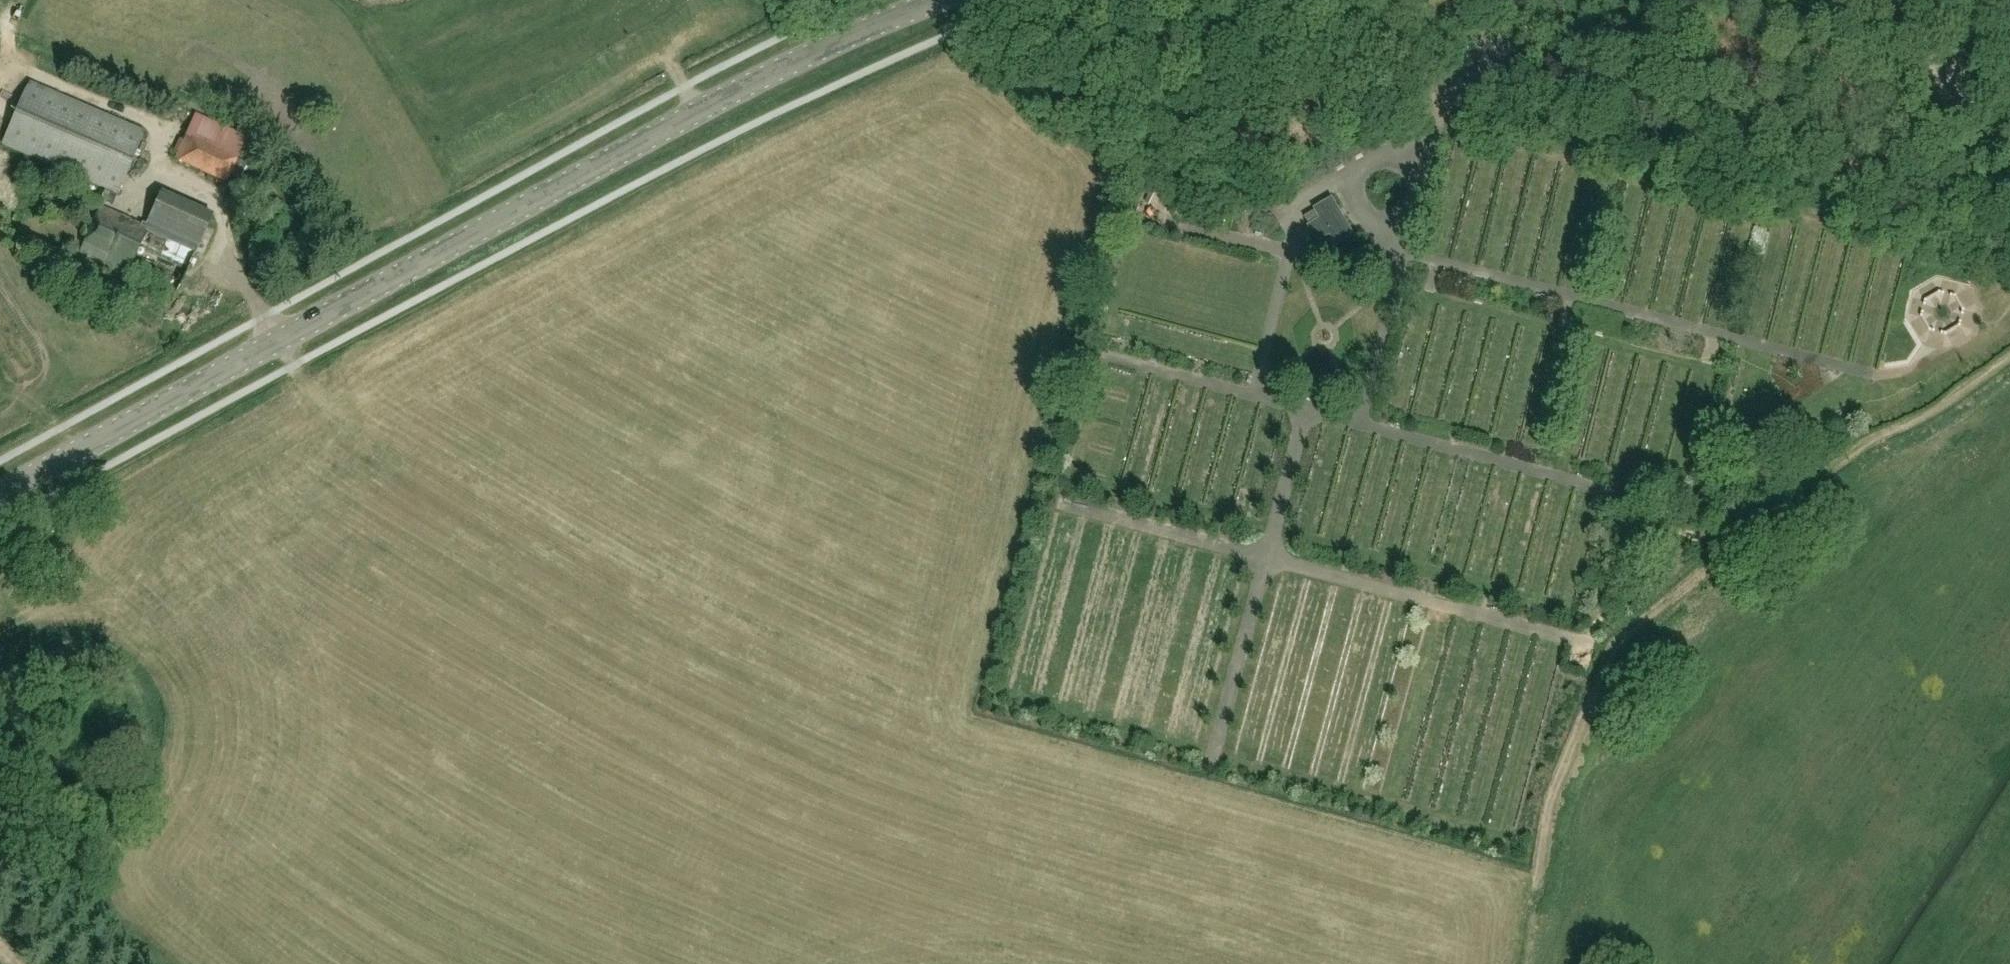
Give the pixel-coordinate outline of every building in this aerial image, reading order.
[(144,131),(30,82),(3,145),(117,194),(144,131)] [(174,152),(178,153),(175,160),(228,184),(246,136),(195,115),(185,139),(179,139),(174,152)] [(160,195),(145,228),(101,208),(81,253),(176,295),(211,217),(160,195)] [(1355,236),(1333,198),(1313,209),(1320,219),(1308,227),(1317,244),(1330,237),(1336,247),(1355,236)]
